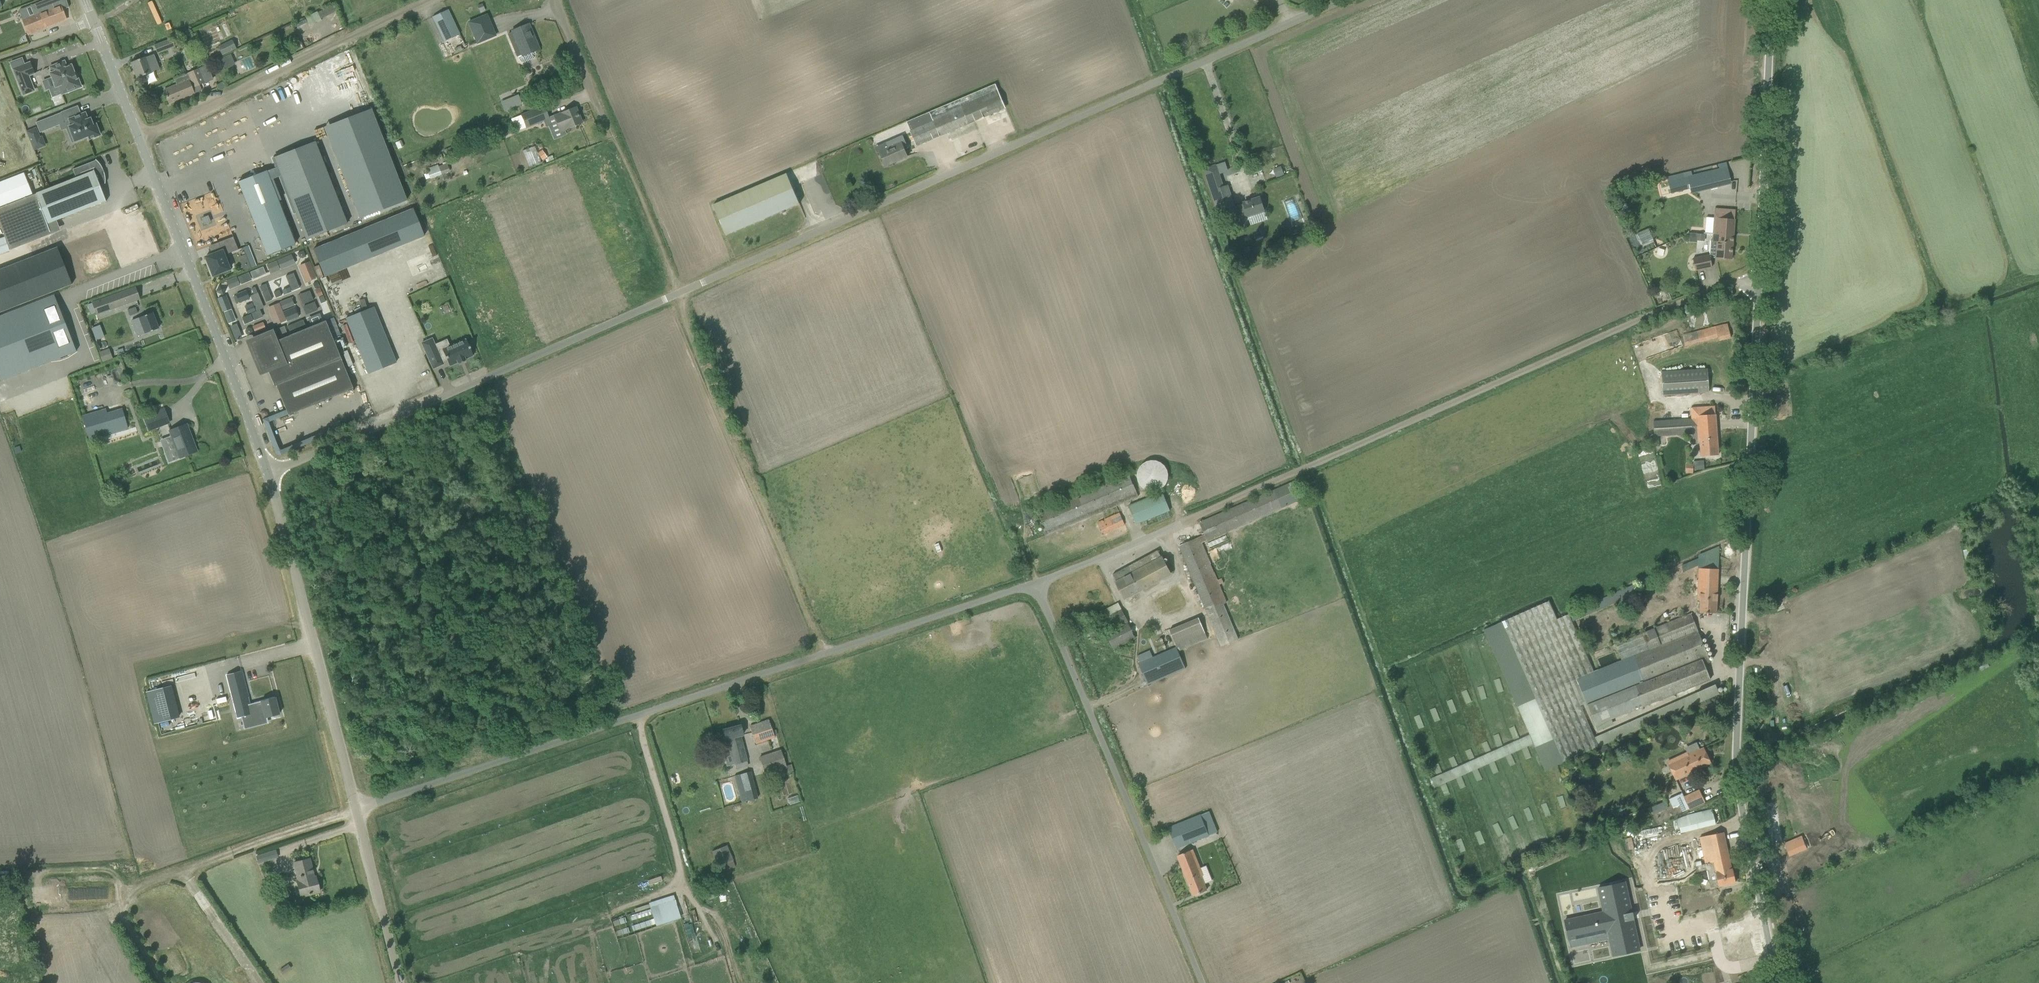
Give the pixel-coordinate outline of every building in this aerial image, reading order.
[(21,20),(23,25),(26,34),(66,19),(62,10),(69,7),(67,0),(45,0),(32,5),(33,9),(33,10),(35,15),(21,20)] [(334,5),(318,13),(321,19),(337,11),(334,5)] [(444,42),(459,35),(452,19),(448,10),(433,17),(437,26),(444,42)] [(488,15),(469,22),(478,43),(496,35),(488,15)] [(513,32),(507,34),(517,57),(518,57),(520,62),(523,63),(535,58),(536,55),(534,51),(538,49),(528,24),(512,31),(513,32)] [(154,46),(157,53),(175,46),(172,39),(154,46)] [(218,47),(222,56),(237,49),(233,40),(218,47)] [(131,63),(137,78),(153,72),(152,71),(159,68),(153,55),(147,57),(131,63)] [(231,55),(221,59),(225,69),(235,65),(231,55)] [(67,67),(65,61),(50,67),(52,72),(50,73),(55,86),(50,88),(53,96),(61,93),(62,94),(81,87),(78,78),(77,78),(71,65),(67,67)] [(13,69),(20,88),(32,84),(29,76),(35,74),(30,62),(13,69)] [(187,74),(175,79),(177,85),(164,90),(169,103),(187,95),(188,96),(194,94),(192,88),(206,82),(200,68),(187,73),(187,74)] [(996,84),(907,122),(917,145),(1006,107),(996,84)] [(503,111),(522,104),(518,94),(500,101),(503,111)] [(520,115),(511,119),(516,132),(526,128),(526,129),(549,119),(544,105),(520,115)] [(555,115),(561,130),(582,123),(576,107),(555,115)] [(65,123),(61,113),(36,122),(40,133),(65,123)] [(69,127),(75,141),(88,136),(89,139),(100,135),(96,124),(93,125),(90,118),(88,119),(85,113),(69,119),(72,126),(69,127)] [(36,129),(28,132),(35,149),(45,145),(42,137),(39,138),(36,129)] [(880,152),(886,166),(908,157),(903,146),(906,145),(907,146),(903,135),(886,142),(888,148),(880,152)] [(402,140),(395,143),(398,149),(404,146),(402,140)] [(316,141),(273,155),(301,239),(344,225),(316,141)] [(535,146),(523,151),(529,168),(541,163),(535,146)] [(542,150),(538,153),(543,160),(547,157),(542,150)] [(441,154),(432,158),(434,163),(443,159),(441,154)] [(100,185),(105,183),(105,184),(106,182),(105,177),(104,172),(103,173),(101,169),(103,168),(102,167),(100,163),(96,159),(95,160),(96,160),(73,169),(72,166),(76,178),(0,207),(0,227),(9,249),(51,233),(48,223),(105,201),(106,202),(100,185)] [(438,164),(427,168),(430,178),(439,175),(440,174),(441,174),(442,174),(449,172),(447,163),(439,166),(438,164)] [(1215,166),(1204,170),(1206,178),(1221,220),(1237,215),(1238,217),(1241,218),(1248,216),(1264,210),(1260,197),(1244,203),(1235,206),(1228,185),(1223,187),(1218,174),(1215,166)] [(1280,167),(1273,169),(1277,177),(1283,175),(1281,168),(1280,167)] [(1669,181),(1672,194),(1692,189),(1692,192),(1731,183),(1728,167),(1669,181)] [(267,171),(238,182),(253,219),(267,255),(295,244),(281,208),(267,171)] [(799,204),(787,174),(714,205),(726,235),(799,204)] [(424,236),(413,208),(313,249),(324,277),(424,236)] [(1715,208),(1713,234),(1734,235),(1736,210),(1715,208)] [(1649,229),(1637,234),(1642,246),(1654,241),(1649,229)] [(1710,256),(1710,258),(1732,259),(1734,235),(1713,234),(1713,241),(1711,241),(1710,256)] [(238,250),(233,237),(219,242),(222,251),(206,257),(213,276),(221,273),(222,275),(230,271),(227,261),(229,260),(227,254),(238,250)] [(0,270),(0,313),(72,284),(57,247),(0,270)] [(1709,254),(1693,258),(1693,259),(1693,260),(1693,261),(1695,271),(1712,268),(1710,258),(1710,256),(1709,256),(1709,254)] [(228,289),(295,264),(292,255),(225,279),(228,289)] [(309,261),(298,265),(304,282),(316,278),(309,261)] [(249,263),(242,266),(244,271),(252,268),(249,263)] [(264,301),(299,289),(293,273),(258,285),(264,301)] [(254,287),(248,289),(251,296),(257,294),(254,287)] [(132,303),(127,289),(92,302),(97,316),(132,303)] [(232,295),(236,305),(250,299),(246,290),(232,295)] [(306,315),(317,310),(309,290),(298,294),(306,315)] [(0,316),(0,381),(77,351),(76,350),(75,350),(68,334),(60,313),(54,297),(55,296),(54,295),(0,316)] [(227,324),(235,320),(226,295),(217,298),(227,324)] [(292,297),(267,306),(274,325),(298,316),(292,297)] [(130,320),(138,316),(135,306),(126,310),(130,320)] [(374,307),(346,318),(369,373),(396,362),(374,307)] [(132,320),(138,335),(143,333),(144,334),(158,329),(152,313),(132,320)] [(241,317),(244,324),(252,321),(250,314),(241,317)] [(276,386),(288,415),(353,388),(325,321),(272,343),(270,337),(253,344),(263,368),(266,366),(274,385),(273,386),(274,386),(276,386)] [(1682,335),(1685,346),(1718,338),(1719,341),(1731,338),(1728,324),(1682,335)] [(99,325),(91,327),(95,339),(103,337),(99,325)] [(473,355),(466,339),(438,351),(432,338),(422,343),(433,368),(443,364),(442,362),(447,360),(450,366),(458,362),(458,364),(466,361),(465,359),(473,355)] [(113,359),(110,350),(100,353),(103,362),(113,359)] [(1708,369),(1661,372),(1663,395),(1709,392),(1708,369)] [(1700,443),(1701,456),(1718,455),(1715,407),(1691,408),(1692,419),(1654,421),(1655,436),(1693,434),(1693,443),(1700,443)] [(105,409),(82,416),(89,440),(128,429),(122,409),(106,413),(105,409)] [(144,417),(149,431),(170,422),(164,409),(144,417)] [(174,443),(163,448),(169,462),(180,458),(188,455),(196,451),(189,435),(190,434),(186,424),(177,428),(170,431),(174,443)] [(1150,492),(1155,492),(1159,491),(1163,488),(1166,485),(1168,481),(1168,477),(1168,474),(1167,470),(1165,467),(1163,464),(1159,462),(1156,461),(1153,460),(1149,461),(1145,463),(1142,465),(1140,467),(1138,471),(1137,476),(1138,480),(1140,485),(1143,489),(1147,491),(1150,492)] [(1704,460),(1693,461),(1694,470),(1705,469),(1704,460)] [(1037,513),(1046,535),(1138,497),(1128,471),(1118,475),(1119,479),(1037,513)] [(1180,545),(1222,646),(1238,639),(1224,604),(1227,603),(1201,543),(1207,540),(1207,541),(1304,499),(1296,481),(1204,520),(1200,521),(1201,522),(1199,522),(1205,534),(1180,545)] [(1129,506),(1136,524),(1170,510),(1162,493),(1129,506)] [(1097,523),(1103,535),(1125,525),(1119,512),(1097,523)] [(1208,543),(1211,548),(1229,540),(1226,535),(1208,543)] [(1970,549),(1963,550),(1965,561),(1972,559),(1970,549)] [(1116,582),(1125,598),(1171,574),(1158,550),(1113,574),(1117,582),(1116,582)] [(1699,568),(1698,600),(1700,600),(1700,602),(1700,612),(1717,613),(1718,569),(1699,568)] [(1502,622),(1563,762),(1719,694),(1715,685),(1595,737),(1581,706),(1586,703),(1596,726),(1605,722),(1606,725),(1613,722),(1612,719),(1710,679),(1704,664),(1711,662),(1691,614),(1615,644),(1621,660),(1593,671),(1572,623),(1580,619),(1579,618),(1638,592),(1635,583),(1557,619),(1549,601),(1502,622)] [(1106,633),(1113,649),(1136,638),(1128,622),(1124,613),(1114,618),(1119,627),(1106,633)] [(1199,617),(1169,628),(1178,651),(1208,639),(1199,617)] [(1093,625),(1084,629),(1089,640),(1098,636),(1100,635),(1095,624),(1093,625)] [(1140,662),(1138,663),(1147,685),(1150,684),(1186,669),(1178,651),(1176,647),(1153,657),(1140,662)] [(252,714),(253,720),(265,717),(265,718),(279,714),(275,697),(249,704),(241,671),(231,674),(227,675),(238,718),(252,714)] [(1681,697),(1714,684),(1712,680),(1679,693),(1681,697)] [(170,685),(145,692),(153,724),(178,717),(170,685)] [(750,726),(756,744),(775,737),(769,719),(750,726)] [(1600,729),(1601,733),(1615,727),(1614,724),(1600,729)] [(725,739),(722,740),(724,748),(730,747),(735,764),(747,761),(741,736),(743,735),(740,725),(723,729),(725,739)] [(1668,762),(1676,779),(1711,763),(1704,748),(1688,755),(1687,752),(1668,762)] [(780,750),(759,757),(764,773),(782,767),(784,774),(787,773),(785,766),(780,750)] [(751,771),(734,776),(737,786),(739,795),(741,803),(747,801),(758,798),(758,796),(756,789),(751,771)] [(1679,805),(1682,812),(1689,809),(1690,809),(1704,802),(1699,790),(1684,797),(1682,793),(1669,799),(1673,808),(1679,805)] [(1169,827),(1177,848),(1217,832),(1209,812),(1201,815),(1200,815),(1169,827)] [(1686,830),(1714,825),(1712,812),(1684,817),(1686,830)] [(1706,864),(1695,866),(1697,871),(1707,869),(1711,888),(1736,882),(1735,880),(1736,879),(1735,876),(1734,875),(1733,869),(1732,869),(1724,832),(1700,837),(1706,864)] [(1785,844),(1789,855),(1807,848),(1802,837),(1785,844)] [(727,846),(713,852),(719,866),(733,859),(727,846)] [(278,857),(276,849),(256,856),(258,863),(278,857)] [(1178,856),(1193,895),(1207,890),(1205,883),(1210,881),(1205,867),(1201,868),(1193,850),(1178,856)] [(297,881),(301,896),(320,892),(316,876),(314,877),(309,859),(294,862),(299,881),(297,881)] [(1604,912),(1565,920),(1571,948),(1587,944),(1586,936),(1608,931),(1610,939),(1613,956),(1640,950),(1633,920),(1635,919),(1634,918),(1633,919),(1632,913),(1633,913),(1633,912),(1632,912),(1625,882),(1599,887),(1604,912)] [(716,892),(703,897),(705,901),(717,897),(716,892)] [(655,925),(680,918),(673,895),(648,902),(655,925)] [(279,901),(275,906),(283,913),(284,912),(288,916),(292,912),(288,908),(279,901)] [(289,964),(280,970),(282,974),(291,968),(289,964)] [(1620,978),(1618,969),(1594,976),(1597,982),(1603,982),(1620,978)]
